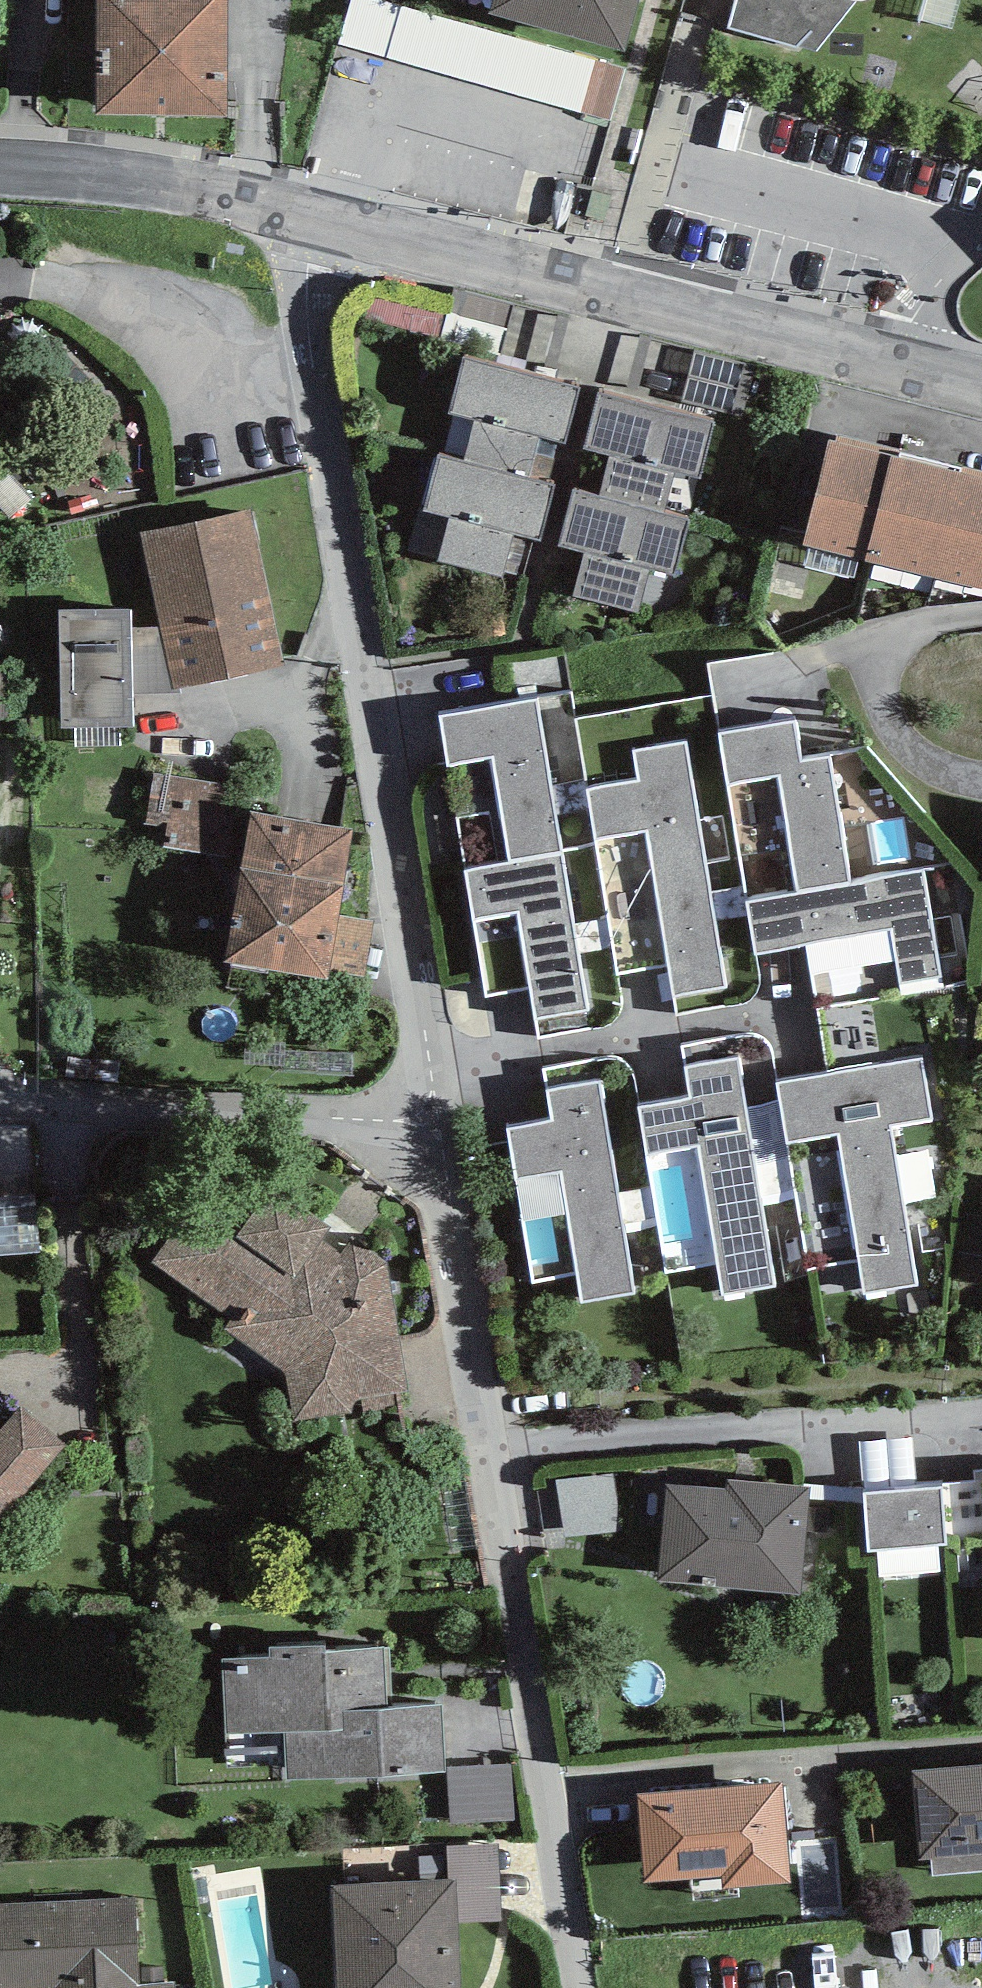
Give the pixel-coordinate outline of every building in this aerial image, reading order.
[(100,104),(232,104),(232,0),(100,0),(100,104)] [(504,21),(631,58),(648,0),(510,0),(504,21)] [(735,18),(817,40),(850,0),(740,0),(735,18)] [(347,54),(618,128),(632,75),(361,2),(347,54)] [(577,383),(466,354),(451,407),(475,414),(466,456),(436,447),(423,503),(448,512),(437,555),(501,571),(512,525),(538,532),(554,481),(528,476),(539,425),(565,435),(577,383)] [(710,420),(600,388),(585,442),(612,449),(602,491),(573,483),(559,538),(584,544),(572,592),(637,605),(648,561),(672,564),(688,515),(661,508),(672,467),(701,473),(710,420)] [(828,423),(800,533),(981,579),(981,463),(828,423)] [(253,500),(141,526),(165,625),(277,598),(253,500)] [(145,612),(68,611),(67,730),(147,730),(147,696),(196,697),(196,631),(145,631),(145,612)] [(9,723),(11,669),(0,669),(0,723),(9,723)] [(538,690),(438,706),(484,992),(532,984),(537,1013),(589,1004),(538,690)] [(795,712),(720,725),(748,890),(849,874),(828,748),(802,752),(795,712)] [(670,961),(675,990),(727,981),(685,739),(634,747),(638,773),(587,782),(619,969),(670,961)] [(246,790),(165,776),(153,845),(233,859),(246,790)] [(374,825),(263,809),(240,973),(368,991),(377,930),(360,928),(374,825)] [(748,890),(757,944),(893,922),(901,975),(942,968),(924,862),(849,874),(748,890)] [(688,1090),(638,1099),(666,1268),(717,1259),(722,1287),(775,1278),(737,1051),(683,1060),(688,1090)] [(780,1076),(811,1264),(860,1256),(865,1284),(918,1275),(892,1121),(933,1115),(923,1052),(780,1076)] [(507,1119),(532,1277),(576,1270),(580,1295),(634,1286),(601,1076),(550,1084),(554,1112),(507,1119)] [(231,1169),(157,1276),(301,1375),(303,1423),(417,1418),(410,1291),(231,1169)] [(84,1449),(31,1401),(0,1435),(0,1540),(84,1449)] [(867,1488),(871,1539),(981,1531),(981,1466),(977,1467),(978,1480),(867,1488)] [(726,1481),(668,1476),(660,1568),(800,1580),(809,1479),(727,1472),(726,1481)] [(567,1485),(573,1543),(627,1537),(621,1479),(567,1485)] [(383,1639),(223,1649),(228,1722),(278,1719),(281,1771),(444,1762),(440,1695),(386,1698),(383,1639)] [(916,1761),(921,1852),(981,1849),(981,1758),(916,1761)] [(519,1770),(456,1774),(460,1829),(523,1824),(519,1770)] [(781,1775),(639,1786),(645,1872),(721,1866),(722,1878),(788,1873),(781,1775)] [(330,1876),(335,1987),(461,1987),(458,1918),(503,1916),(500,1838),(446,1841),(448,1870),(330,1876)] [(138,1901),(0,1902),(0,1987),(139,1987),(138,1901)]
